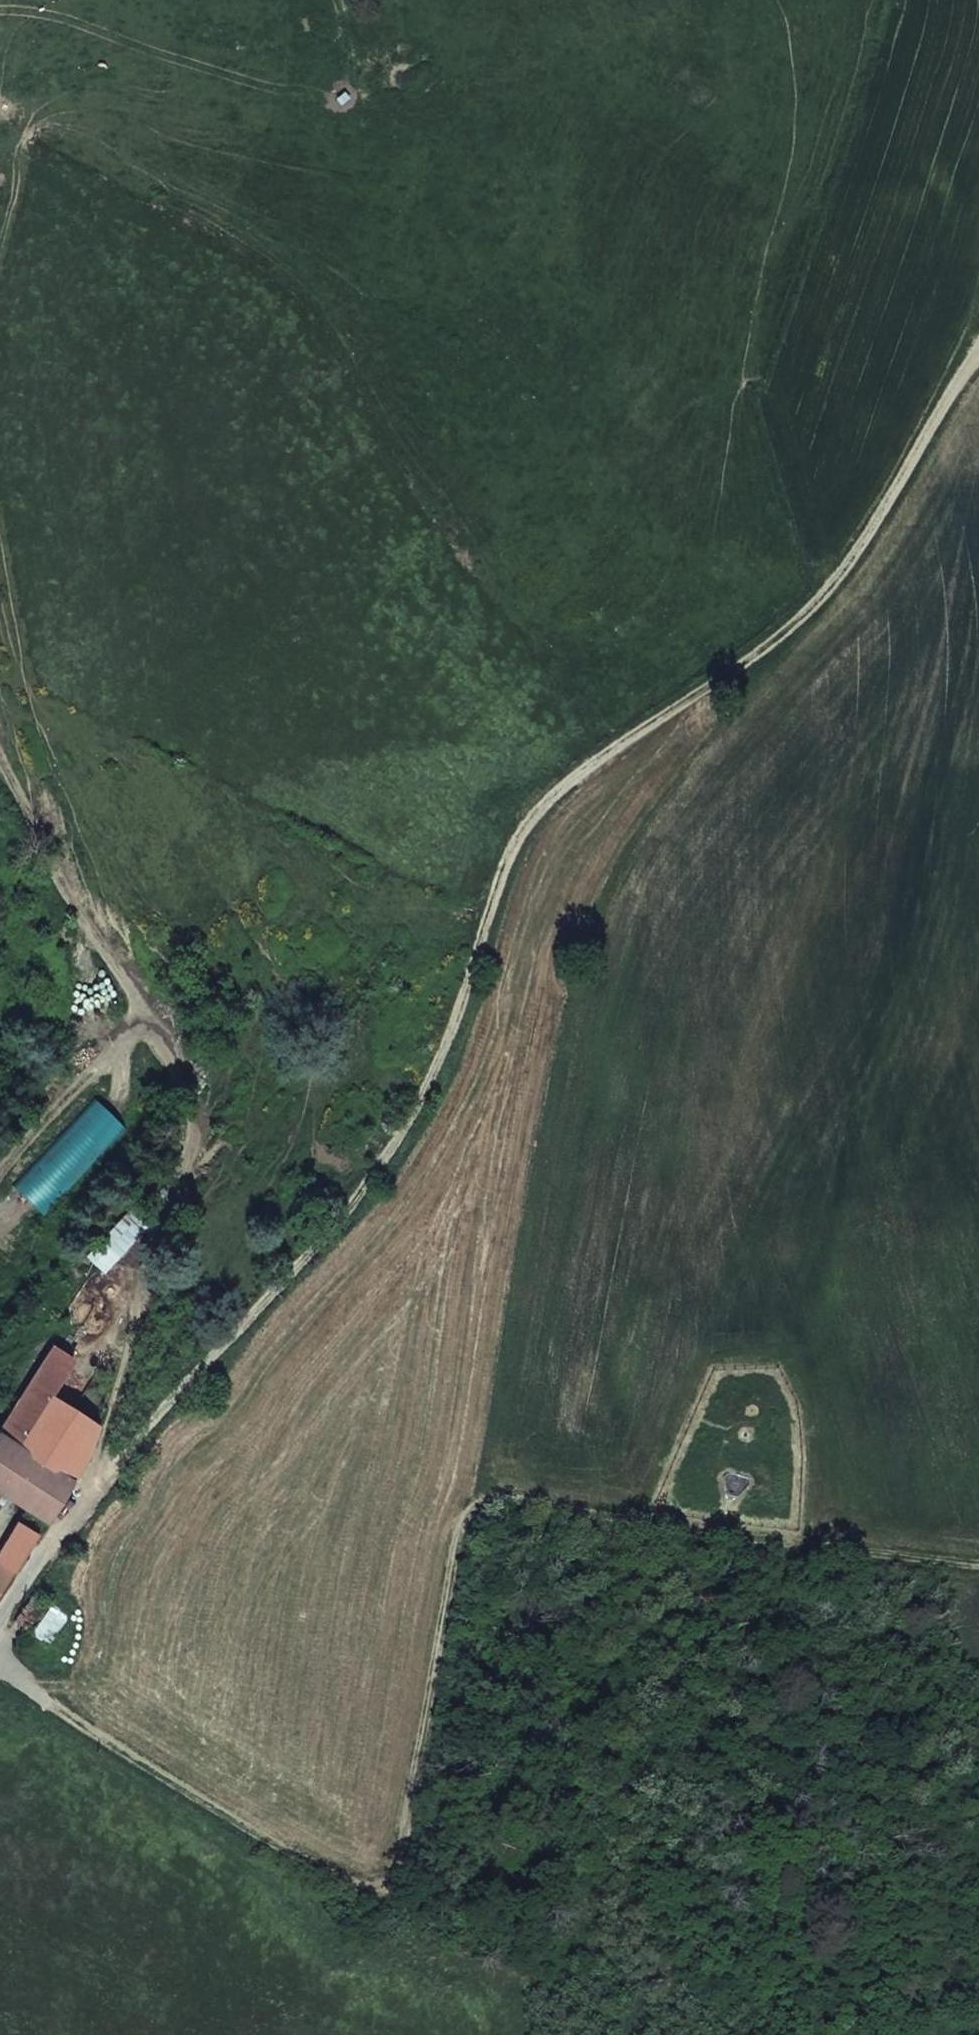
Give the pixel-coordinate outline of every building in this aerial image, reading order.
[(102,1240),(117,1255),(150,1219),(134,1204),(102,1240)] [(10,1570),(87,1454),(97,1424),(48,1397),(72,1360),(49,1345),(0,1423),(0,1504),(5,1496),(24,1505),(0,1544),(0,1565),(10,1570)] [(727,1478),(717,1477),(723,1496),(735,1497),(745,1482),(736,1479),(727,1478)] [(10,1570),(0,1565),(0,1584),(10,1570)] [(32,1592),(12,1620),(44,1642),(67,1619),(32,1592)]
